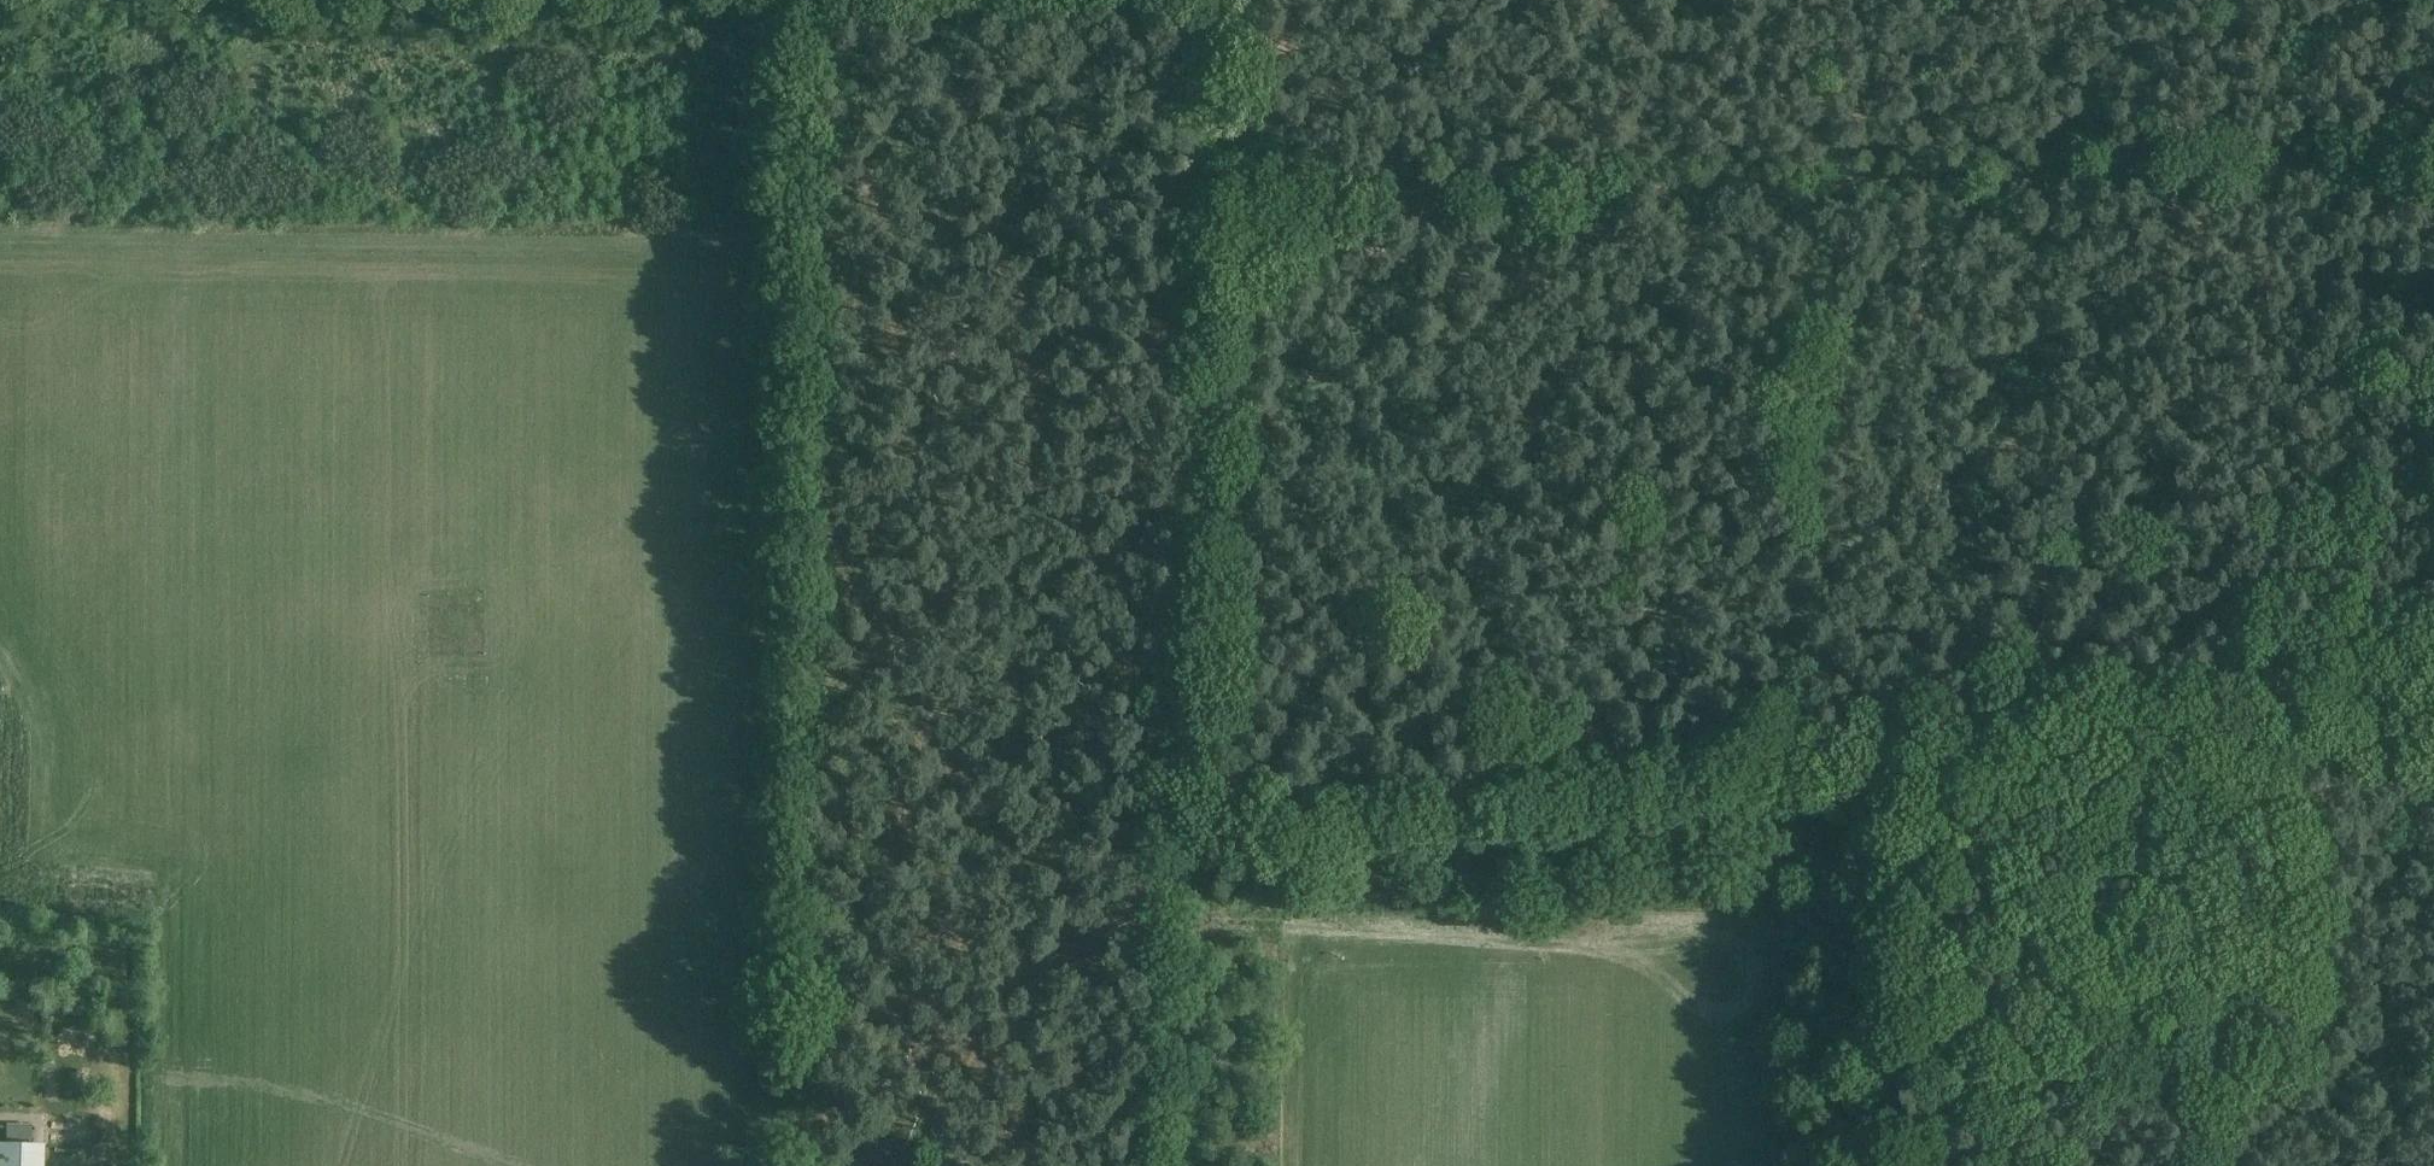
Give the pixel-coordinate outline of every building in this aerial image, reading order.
[(0,1144),(0,1165),(32,1165),(32,1145),(0,1144)]
